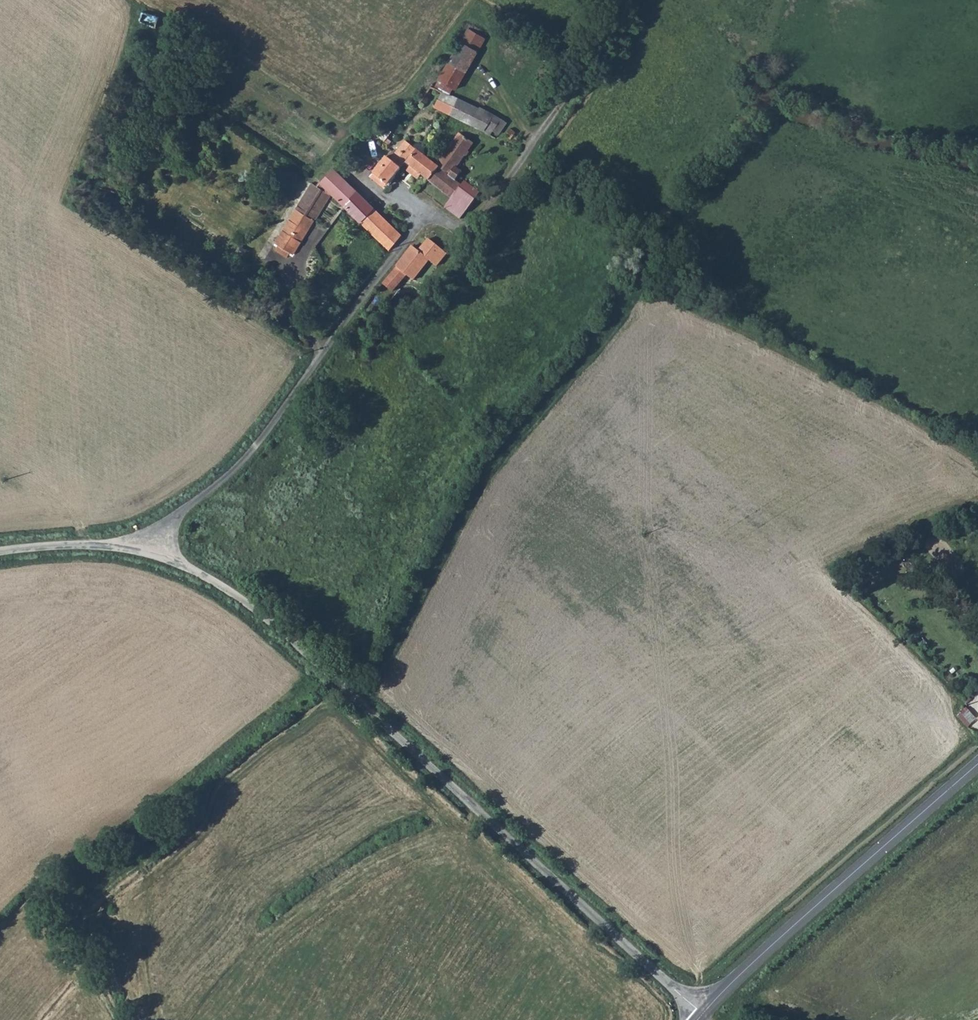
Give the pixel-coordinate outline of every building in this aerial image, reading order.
[(169,8),(164,21),(180,25),(183,14),(169,8)] [(511,33),(494,23),(464,80),(479,87),(481,89),(511,33)] [(460,86),(475,94),(479,87),(464,80),(460,86)] [(447,98),(477,114),(486,99),(478,95),(475,94),(460,86),(457,84),(447,98)] [(528,135),(535,122),(507,106),(505,110),(486,99),(477,114),(510,132),(509,134),(517,137),(520,131),(528,135)] [(419,134),(412,129),(403,139),(410,145),(419,134)] [(541,140),(545,133),(538,129),(534,136),(541,140)] [(382,141),(391,149),(397,142),(388,134),(382,141)] [(460,173),(463,176),(453,186),(472,203),(464,213),(480,227),(505,199),(489,185),(482,192),(475,187),(484,178),(480,174),(499,147),(486,138),(460,173)] [(403,153),(410,145),(403,139),(397,147),(403,153)] [(438,166),(441,168),(447,161),(430,146),(418,160),(413,166),(423,174),(430,166),(434,169),(435,170),(438,166)] [(413,166),(418,160),(414,157),(408,162),(413,166)] [(441,168),(438,166),(435,170),(444,178),(453,167),(449,164),(447,161),(441,168)] [(408,188),(410,190),(423,174),(413,166),(408,162),(395,177),(408,188)] [(376,208),(336,167),(318,183),(317,182),(298,209),(314,220),(315,220),(334,190),(363,221),(376,208)] [(445,179),(453,186),(463,176),(460,173),(453,167),(444,178),(445,179)] [(435,170),(434,169),(431,173),(442,183),(445,179),(444,178),(435,170)] [(408,188),(395,177),(392,181),(405,191),(408,188)] [(292,256),(314,220),(298,209),(317,182),(315,180),(274,243),(278,245),(275,250),(285,258),(289,253),(292,256)] [(390,249),(403,236),(376,208),(363,221),(369,227),(390,249)] [(416,249),(399,269),(410,280),(413,283),(431,264),(441,253),(431,244),(422,255),(416,249)] [(441,274),(431,264),(413,283),(423,293),(441,274)] [(395,295),(410,280),(399,269),(386,287),(395,295)] [(966,705),(957,714),(968,726),(977,717),(966,705)]
